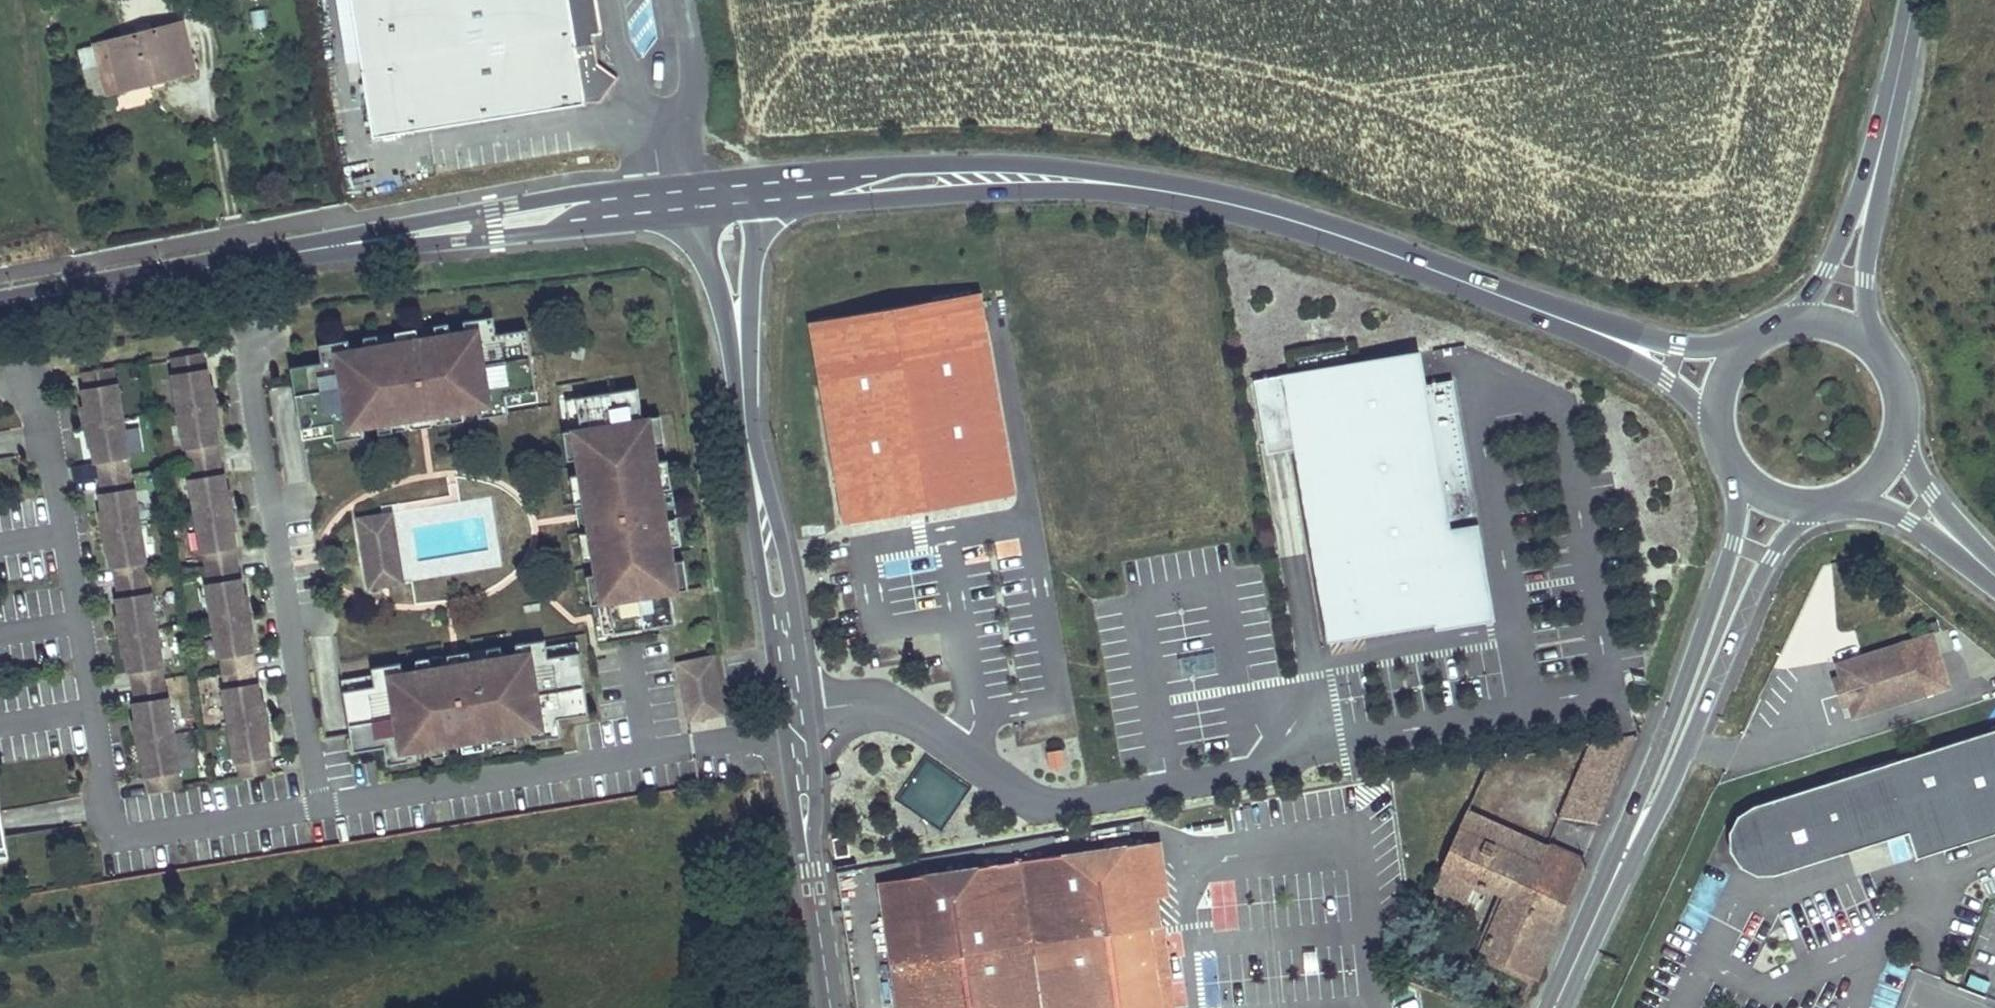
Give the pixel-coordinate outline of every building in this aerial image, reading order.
[(375,134),(603,95),(619,71),(599,58),(589,0),(352,0),(375,134)] [(181,24),(96,47),(106,92),(125,88),(124,83),(155,74),(158,81),(193,70),(181,24)] [(979,294),(808,321),(847,524),(1015,494),(979,294)] [(483,321),(485,330),(500,328),(498,318),(483,321)] [(327,364),(296,368),(306,430),(337,425),(338,433),(353,430),(355,440),(369,438),(367,428),(382,426),(384,436),(398,434),(396,424),(453,415),(455,425),(469,422),(467,412),(482,410),(484,420),(498,418),(497,408),(512,405),(511,397),(542,392),(532,331),(501,336),(500,328),(485,330),(483,321),(469,323),(470,333),(455,335),(453,325),(440,327),(441,337),(384,346),(382,337),(369,339),(370,348),(355,351),(353,341),(340,343),(341,353),(326,356),(327,364)] [(325,346),(326,356),(341,353),(340,343),(325,346)] [(212,348),(173,354),(237,776),(276,770),(212,348)] [(579,348),(576,359),(587,362),(590,350),(579,348)] [(1294,437),(1330,641),(1435,623),(1463,618),(1463,615),(1469,614),(1464,588),(1458,589),(1447,528),(1476,522),(1451,380),(1425,384),(1419,350),(1253,380),(1264,443),(1294,437)] [(118,369),(88,373),(91,389),(88,390),(91,407),(88,407),(90,418),(93,418),(95,436),(93,436),(95,447),(97,447),(100,464),(102,464),(107,494),(105,494),(107,512),(105,512),(107,523),(109,523),(112,540),(110,541),(111,552),(114,551),(116,568),(119,568),(124,599),(121,599),(124,616),(122,617),(123,628),(126,627),(129,645),(126,645),(128,656),(130,656),(133,673),(136,673),(140,703),(138,703),(141,721),(138,721),(140,732),(142,732),(145,749),(143,750),(144,761),(147,760),(150,778),(152,777),(155,793),(184,788),(182,773),(184,772),(173,698),(170,699),(165,668),(168,668),(156,594),(154,594),(149,564),(151,563),(140,489),(137,489),(132,459),(135,459),(123,385),(120,385),(118,369)] [(642,389),(581,399),(586,430),(578,431),(580,446),(570,448),(573,461),(582,460),(585,475),(575,477),(577,490),(587,489),(596,546),(586,548),(588,562),(598,560),(601,575),(591,577),(593,591),(603,590),(605,605),(613,604),(618,635),(680,625),(675,594),(683,593),(680,577),(690,576),(688,562),(678,563),(676,548),(686,546),(683,533),(673,534),(664,477),(674,475),(672,462),(662,463),(660,448),(669,446),(667,433),(658,434),(655,419),(647,420),(642,389)] [(497,408),(498,418),(514,415),(512,405),(497,408)] [(665,417),(655,419),(658,434),(667,433),(665,417)] [(353,430),(338,433),(340,443),(355,440),(353,430)] [(578,431),(568,433),(570,448),(580,446),(578,431)] [(388,515),(362,519),(374,589),(399,585),(388,516),(388,515)] [(396,515),(388,516),(399,585),(407,584),(396,515)] [(1463,618),(1435,623),(1436,628),(1493,618),(1476,522),(1447,528),(1458,589),(1464,588),(1469,614),(1463,615),(1463,618)] [(690,576),(680,577),(683,593),(693,591),(690,576)] [(603,590),(593,591),(595,607),(605,605),(603,590)] [(550,641),(535,644),(536,654),(552,651),(550,641)] [(1909,642),(1838,664),(1841,677),(1843,683),(1847,685),(1850,694),(1848,698),(1850,704),(1854,716),(1925,694),(1909,642)] [(379,687),(348,692),(357,753),(388,748),(390,756),(405,754),(406,763),(420,761),(419,751),(434,749),(435,759),(449,757),(448,747),(505,738),(507,748),(520,745),(519,735),(534,733),(535,743),(550,741),(548,731),(564,728),(562,720),(593,716),(584,654),(553,659),(552,651),(536,654),(535,644),(520,646),(522,656),(507,658),(505,648),(491,650),(493,660),(435,669),(434,660),(420,662),(422,672),(407,674),(405,664),(391,666),(393,676),(378,679),(379,687)] [(391,666),(376,669),(378,679),(393,676),(391,666)] [(718,666),(680,674),(690,723),(728,715),(718,666)] [(1841,677),(1834,679),(1843,706),(1850,704),(1848,698),(1850,694),(1847,685),(1843,683),(1841,677)] [(564,728),(548,731),(550,741),(565,738),(564,728)] [(1991,732),(1749,808),(1734,819),(1727,836),(1729,855),(1739,870),(1756,878),(1774,876),(1834,857),(1830,844),(1872,831),(1876,844),(1899,836),(1907,862),(1994,834),(1994,746),(1991,732)] [(1045,747),(1047,766),(1063,764),(1061,745),(1045,747)] [(405,754),(390,756),(391,766),(406,763),(405,754)] [(898,799),(939,826),(965,786),(924,759),(898,799)] [(10,847),(0,786),(0,849),(10,847)] [(910,827),(919,815),(900,803),(892,815),(910,827)] [(1466,812),(1459,828),(1539,864),(1547,849),(1466,812)] [(1459,828),(1442,864),(1445,866),(1491,888),(1506,894),(1480,953),(1536,979),(1584,862),(1548,846),(1547,849),(1539,864),(1459,828)] [(1876,844),(1872,831),(1830,844),(1834,857),(1876,844)] [(1149,843),(1157,898),(1168,897),(1159,841),(1149,843)] [(908,879),(920,963),(891,968),(897,1007),(1161,1007),(1149,929),(1161,927),(1157,898),(1149,843),(908,879)] [(1445,866),(1431,895),(1478,919),(1491,888),(1445,866)] [(1149,929),(1161,1007),(1174,1007),(1161,927),(1149,929)]
